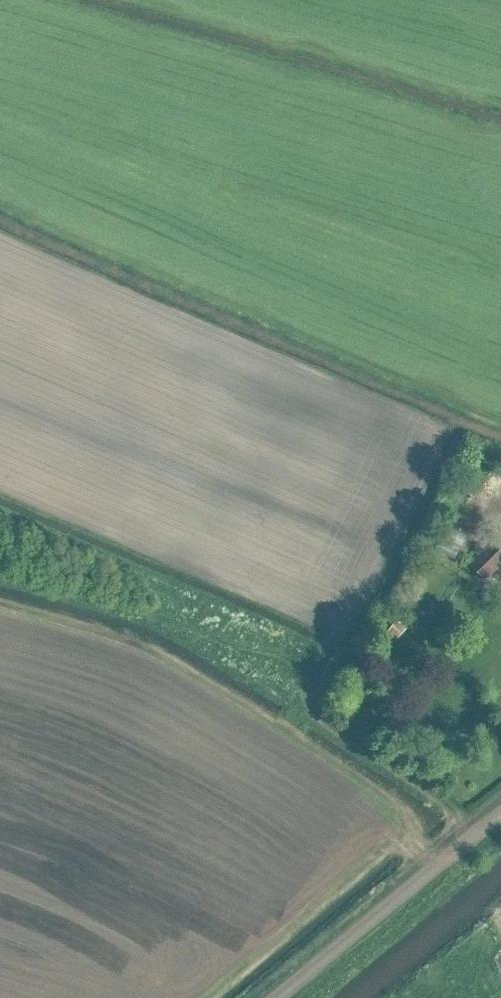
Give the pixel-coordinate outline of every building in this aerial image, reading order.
[(449,526),(440,547),(458,554),(467,533),(449,526)] [(500,564),(500,552),(491,541),(468,563),(484,580),(500,564)] [(404,630),(395,622),(386,632),(395,640),(404,630)]
